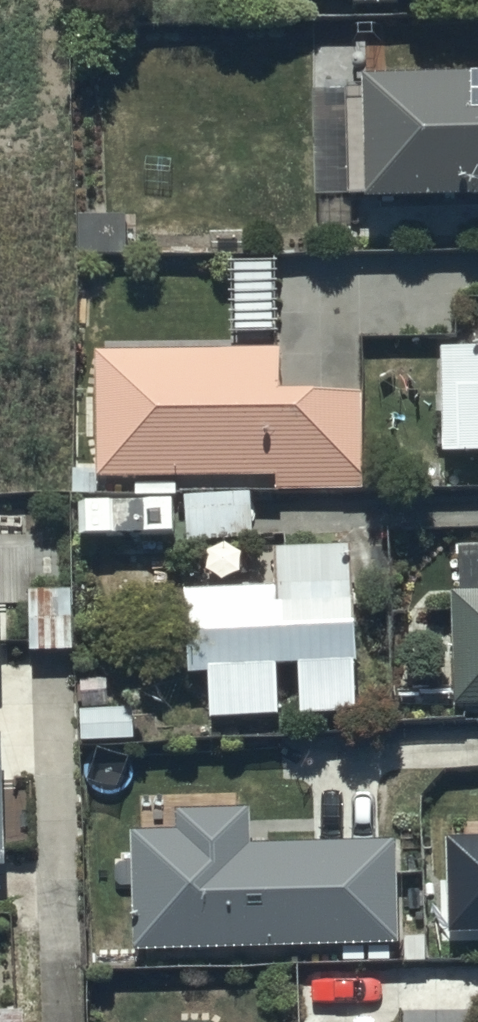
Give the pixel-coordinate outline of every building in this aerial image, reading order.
[(340,11),(379,10),(379,2),(474,1),(474,0),(340,0),(340,11)] [(343,90),(344,213),(477,211),(477,88),(343,90)] [(228,218),(174,219),(174,258),(227,258),(227,253),(239,253),(239,227),(228,227),(228,218)] [(466,336),(466,362),(430,362),(432,460),(477,460),(477,336),(466,336)] [(111,355),(83,355),(83,474),(64,475),(64,498),(90,498),(90,483),(271,483),(271,492),(352,492),(352,398),(278,398),(277,354),(253,354),(253,338),(111,338),(111,355)] [(244,499),(175,504),(178,548),(262,542),(259,508),(245,509),(244,499)] [(448,554),(447,596),(444,596),(444,711),(477,712),(477,554),(448,554)] [(341,722),(338,555),(262,556),(263,596),(170,597),(172,686),(197,686),(198,725),(264,723),(264,674),(285,674),(286,723),(341,722)] [(69,595),(18,597),(19,655),(70,654),(69,595)] [(99,682),(70,683),(71,715),(68,715),(69,753),(124,752),(123,715),(100,715),(99,682)] [(117,836),(120,956),(388,949),(385,847),(241,851),(240,815),(163,817),(163,835),(117,836)]
